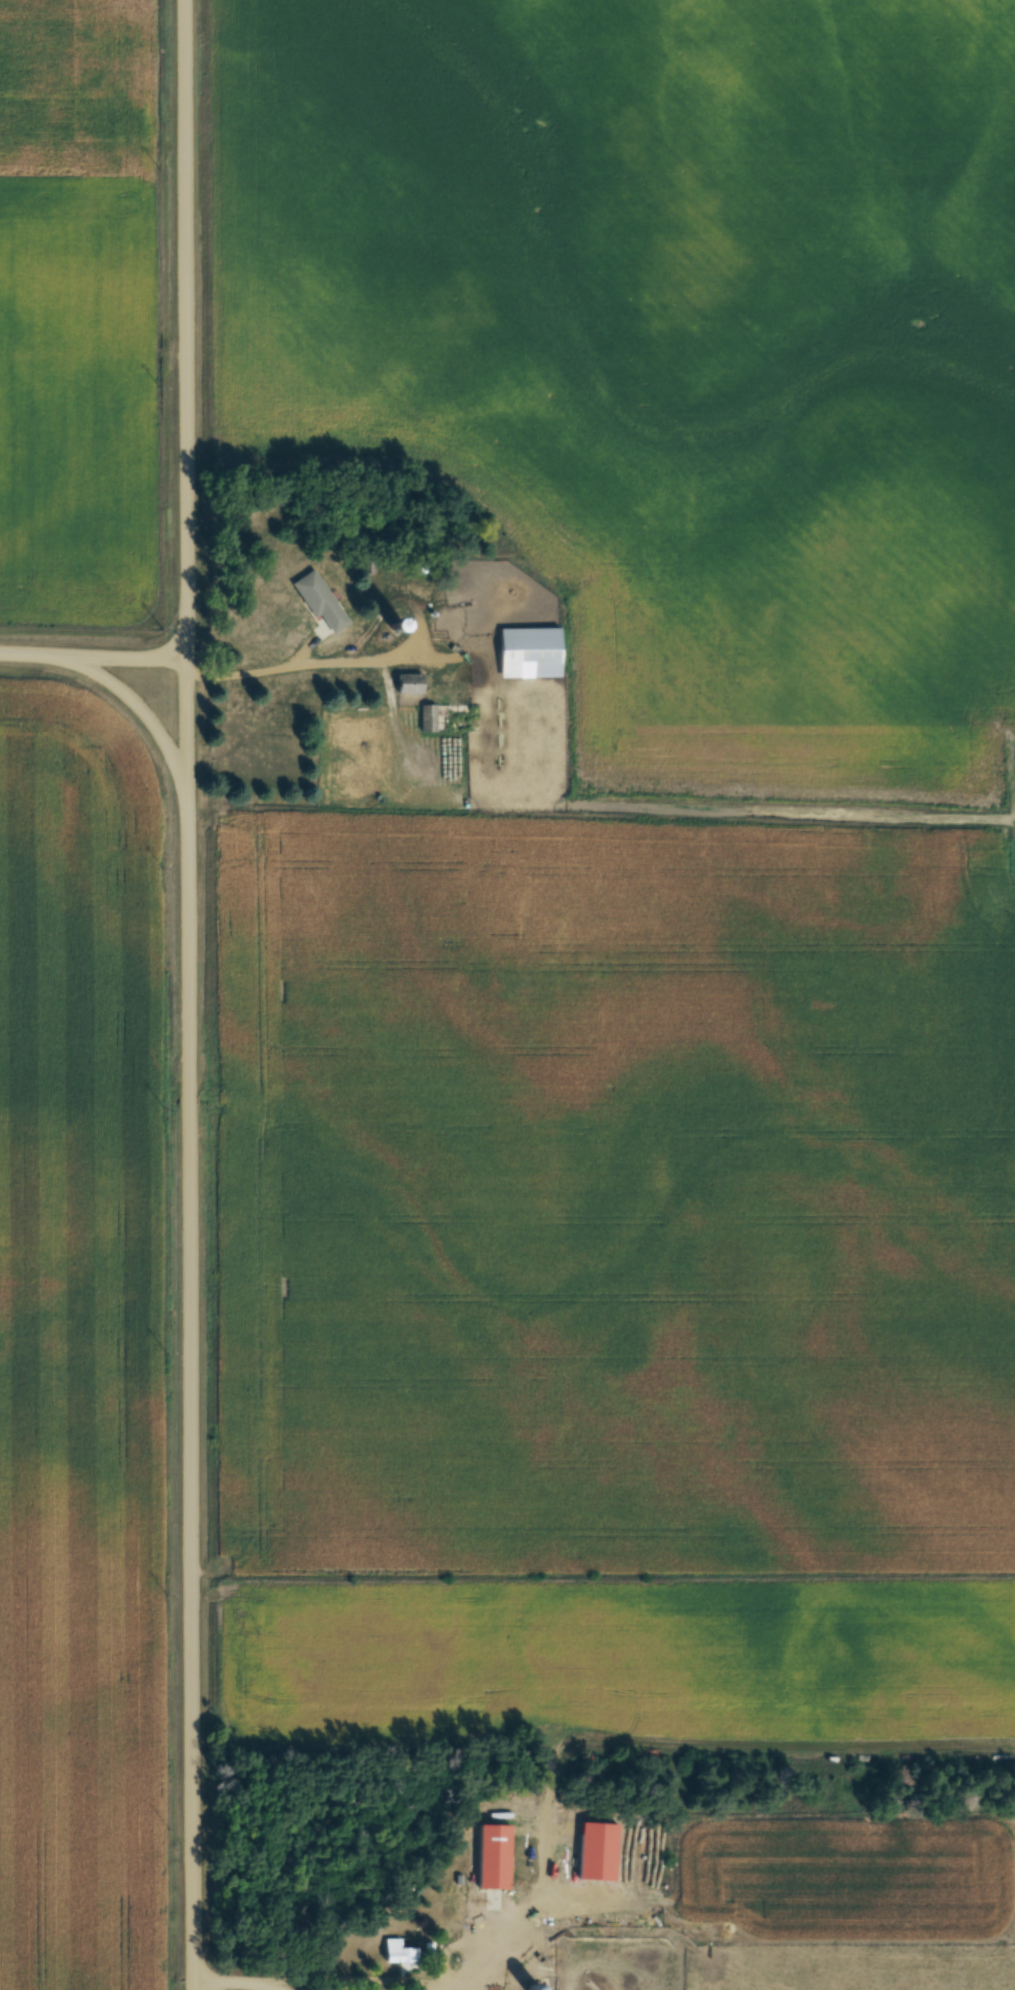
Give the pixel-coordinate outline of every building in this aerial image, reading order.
[(292,583),(314,619),(320,615),(332,635),(349,625),(315,569),(292,583)] [(422,673),(398,673),(398,693),(422,693),(422,673)] [(510,1825),(480,1824),(479,1888),(509,1889),(510,1825)] [(418,1963),(418,1947),(402,1947),(402,1938),(386,1938),(386,1963),(418,1963)]
